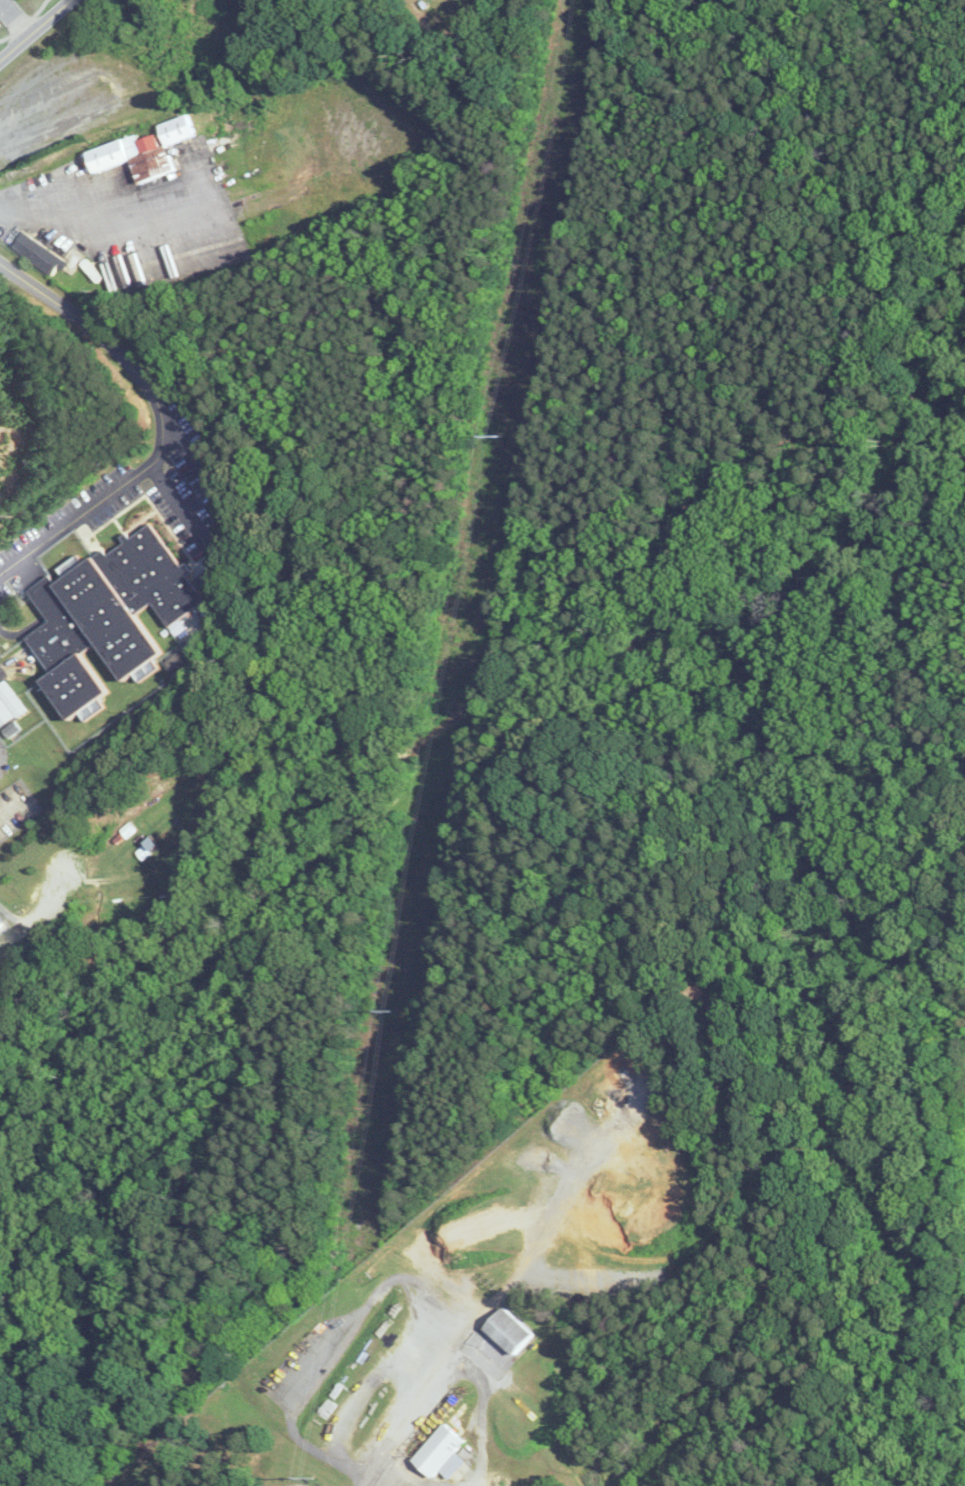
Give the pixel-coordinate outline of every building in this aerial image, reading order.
[(180,170),(173,146),(201,137),(194,116),(163,125),(170,147),(164,149),(160,138),(142,143),(140,137),(90,152),(97,174),(133,163),(139,183),(180,170)] [(58,277),(63,269),(68,272),(74,263),(23,231),(12,248),(58,277)] [(31,591),(53,622),(26,641),(79,717),(85,712),(90,720),(108,707),(102,698),(114,691),(86,651),(100,642),(128,681),(168,653),(140,612),(155,601),(173,626),(210,600),(200,585),(200,586),(156,523),(128,542),(129,542),(110,556),(106,551),(87,564),(81,556),(61,570),(67,579),(59,584),(53,576),(31,591)] [(540,1334),(507,1307),(489,1329),(523,1356),(540,1334)] [(417,1459),(438,1479),(445,1471),(453,1478),(468,1462),(460,1454),(472,1441),(452,1423),(417,1459)]
